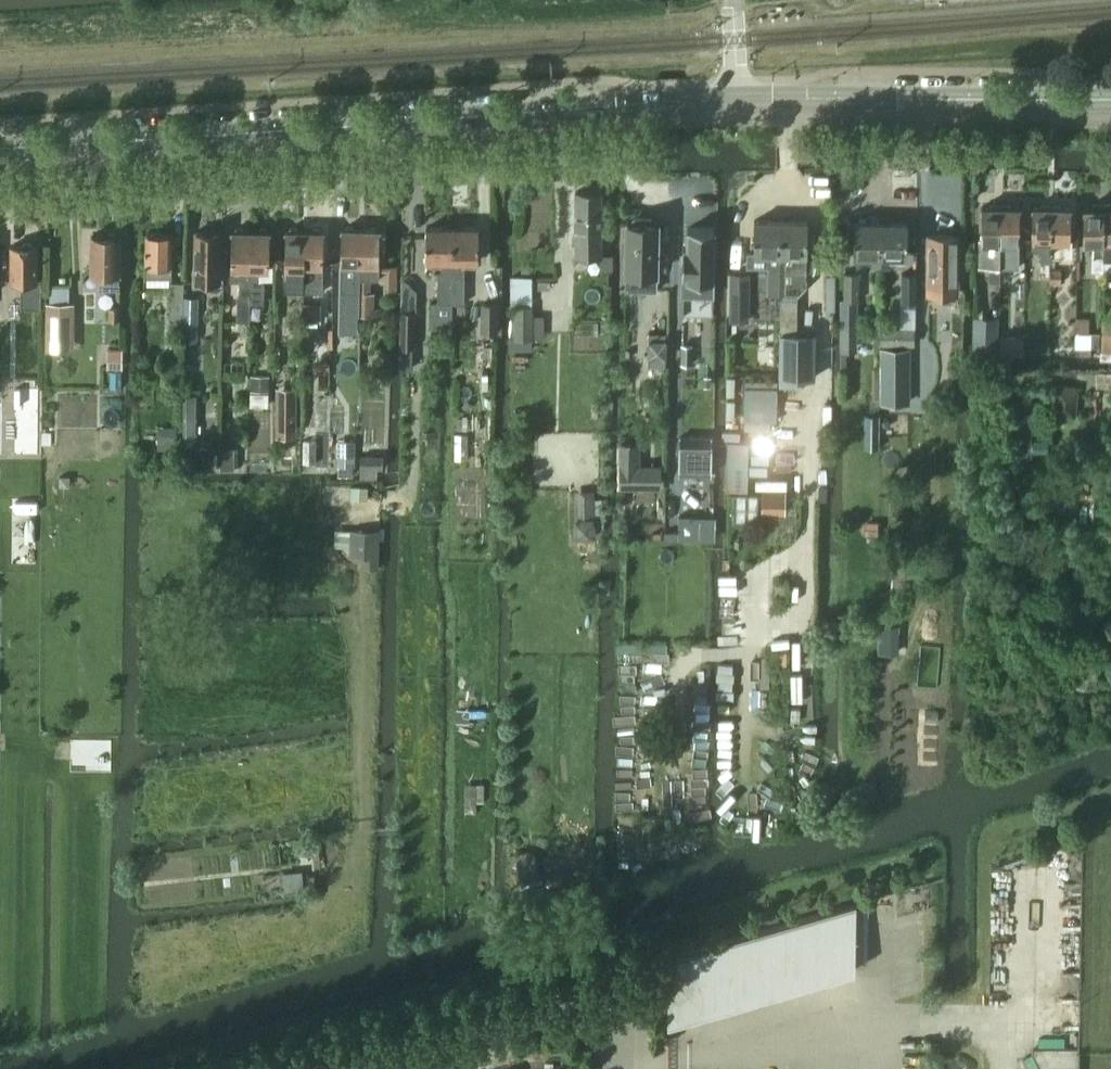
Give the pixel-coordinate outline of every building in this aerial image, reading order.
[(602,192),(576,191),(576,255),(602,255),(602,192)] [(981,239),(981,266),(1000,266),(1001,204),(991,204),(990,207),(982,206),(981,239)] [(1001,204),(1000,266),(1011,266),(1013,266),(1019,267),(1020,240),(1020,207),(1012,207),(1011,205),(1001,204)] [(1094,270),(1104,270),(1104,204),(1092,204),(1092,208),(1085,208),(1085,240),(1094,240),(1094,270)] [(1052,259),(1052,257),(1052,205),(1042,205),(1041,207),(1033,207),(1033,239),(1043,240),(1043,262),(1051,262),(1052,259)] [(1052,205),(1052,257),(1063,257),(1063,240),(1071,240),(1071,208),(1063,207),(1062,205),(1052,205)] [(627,268),(641,268),(645,268),(645,285),(658,285),(658,218),(652,218),(652,214),(633,214),(633,218),(627,218),(627,268)] [(754,254),(747,254),(747,267),(768,268),(767,294),(782,294),(783,220),(755,220),(754,254)] [(780,332),(779,378),(816,378),(817,333),(797,332),(798,295),(807,286),(808,256),(808,221),(783,220),(782,294),(781,332),(780,332)] [(854,256),(883,257),(883,222),(855,221),(854,256)] [(908,222),(883,222),(883,257),(907,257),(908,222)] [(343,228),(342,292),(347,292),(360,292),(361,292),(362,278),(362,229),(355,229),(353,226),(347,226),(345,228),(343,228)] [(361,292),(360,316),(370,316),(371,278),(380,278),(380,271),(380,266),(380,260),(381,229),(378,229),(377,226),(370,226),(369,229),(362,229),(362,278),(361,292)] [(710,294),(710,226),(684,226),(684,246),(679,246),(679,268),(680,268),(680,272),(680,294),(710,294)] [(304,290),(305,230),(299,230),(297,227),(291,227),(289,230),(286,230),(285,289),(304,290)] [(305,230),(304,290),(323,290),(323,264),(324,264),(324,230),(322,230),(320,228),(320,227),(314,227),(314,228),(313,230),(305,230)] [(453,227),(427,227),(427,261),(443,261),(443,274),(440,274),(440,303),(453,303),(453,227)] [(479,227),(453,227),(453,303),(465,303),(465,261),(479,261),(479,227)] [(214,229),(203,228),(202,231),(196,231),(195,282),(220,283),(222,232),(214,232),(214,229)] [(232,230),(231,280),(241,280),(240,337),(249,337),(250,303),(251,231),(244,231),(243,228),(237,228),(235,230),(232,230)] [(251,231),(250,303),(265,304),(266,281),(261,280),(261,264),(269,265),(270,231),(268,231),(266,228),(260,228),(259,231),(251,231)] [(115,232),(108,232),(106,235),(92,235),(91,271),(102,271),(102,288),(121,288),(121,236),(117,235),(115,233),(115,232)] [(173,233),(146,232),(146,276),(172,277),(173,233)] [(930,284),(929,294),(959,295),(960,236),(956,235),(930,235),(930,284)] [(12,245),(11,280),(23,280),(22,293),(20,293),(20,309),(39,309),(39,280),(37,280),(37,245),(33,245),(31,242),(24,242),(22,245),(12,245)] [(518,268),(518,273),(529,273),(529,266),(528,266),(528,264),(519,264),(519,268),(518,268)] [(1062,270),(1051,269),(1051,283),(1061,284),(1062,270)] [(990,270),(990,283),(1000,283),(1000,270),(990,270)] [(845,272),(844,300),(859,300),(860,272),(845,272)] [(917,272),(902,272),(902,300),(917,300),(917,272)] [(732,273),(732,316),(749,317),(750,273),(732,273)] [(534,339),(534,334),(534,316),(534,306),(533,306),(533,289),(531,289),(531,278),(512,278),(511,307),(515,307),(514,339),(531,339),(534,339)] [(184,282),(171,282),(171,317),(183,317),(184,282)] [(360,292),(347,292),(347,315),(359,315),(360,292)] [(199,297),(184,296),(183,339),(199,340),(199,297)] [(322,303),(305,303),(305,322),(306,322),(319,322),(322,322),(322,303)] [(498,303),(482,303),(482,330),(498,330),(498,303)] [(122,307),(109,306),(109,320),(121,320),(122,307)] [(49,331),(75,331),(75,308),(49,308),(49,331)] [(401,311),(400,347),(401,347),(413,347),(416,347),(417,341),(417,311),(402,311),(401,311)] [(544,316),(534,316),(534,334),(544,334),(544,316)] [(975,326),(974,348),(998,348),(998,326),(975,326)] [(916,345),(916,332),(901,333),(881,333),(881,345),(901,345),(901,346),(916,345)] [(1076,332),(1075,349),(1092,349),(1092,332),(1090,332),(1076,332)] [(1102,332),(1102,352),(1110,352),(1110,332),(1102,332)] [(1001,348),(1000,353),(1024,353),(1024,349),(1024,342),(1024,337),(1001,337),(1001,348)] [(531,339),(514,339),(511,339),(511,349),(531,349),(531,339)] [(649,340),(649,357),(667,358),(667,340),(649,340)] [(1050,342),(1024,342),(1024,349),(1024,353),(1050,353),(1050,342)] [(682,345),(682,363),(693,363),(693,346),(682,345)] [(493,346),(484,346),(484,357),(493,358),(493,346)] [(911,348),(881,348),(881,405),(911,405),(911,348)] [(123,349),(108,349),(108,367),(123,367),(123,349)] [(854,352),(842,352),(842,357),(842,368),(854,368),(854,352)] [(270,376),(252,375),(252,390),(270,391),(270,376)] [(277,387),(276,425),(297,425),(297,387),(277,387)] [(1054,388),(1052,415),(1076,417),(1079,390),(1054,388)] [(196,395),(184,395),(184,438),(195,438),(196,395)] [(1018,395),(1017,410),(1032,410),(1033,395),(1018,395)] [(467,402),(463,408),(469,413),(473,407),(467,402)] [(868,414),(868,434),(881,434),(881,414),(871,414),(868,414)] [(481,419),(458,418),(457,429),(469,430),(469,429),(480,429),(481,419)] [(178,424),(158,424),(158,441),(178,442),(178,424)] [(680,435),(679,475),(712,475),(713,436),(680,435)] [(317,440),(303,440),(303,464),(317,464),(317,440)] [(73,442),(62,442),(62,458),(73,459),(73,442)] [(640,443),(620,443),(621,488),(660,488),(660,467),(640,467),(640,443)] [(239,468),(238,448),(222,448),(222,468),(239,468)] [(361,454),(361,469),(361,474),(378,474),(378,469),(383,469),(383,455),(379,455),(361,454)] [(595,499),(595,490),(574,490),(575,539),(597,539),(596,529),(603,529),(603,499),(595,499)] [(762,490),(762,515),(786,515),(786,490),(762,490)] [(36,500),(13,500),(13,563),(36,563),(36,500)] [(667,514),(666,539),(684,539),(685,514),(667,514)] [(868,523),(868,535),(879,535),(879,523),(868,523)] [(351,529),(350,557),(380,558),(380,530),(351,529)] [(921,564),(895,562),(894,589),(919,590),(921,564)] [(787,583),(776,583),(776,599),(787,599),(787,583)] [(879,639),(879,653),(899,654),(899,640),(879,639)] [(892,689),(892,667),(883,668),(883,689),(892,689)] [(470,722),(470,709),(458,709),(458,722),(470,722)] [(78,736),(77,767),(111,767),(111,736),(78,735),(78,736)] [(989,749),(981,750),(982,760),(991,759),(989,749)] [(862,783),(862,800),(874,800),(874,783),(862,783)] [(477,802),(477,784),(465,784),(465,811),(477,811),(477,802)] [(312,842),(298,844),(300,856),(313,854),(312,842)] [(825,913),(824,979),(856,970),(857,904),(825,913)] [(776,905),(765,909),(768,922),(780,919),(776,905)]
